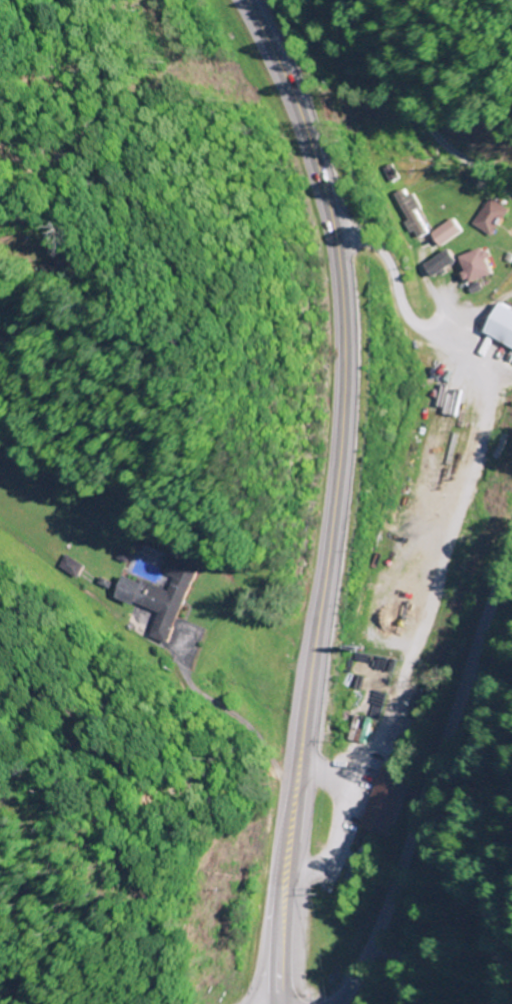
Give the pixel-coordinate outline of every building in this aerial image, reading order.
[(509,209),(489,197),(472,224),(492,237),(509,209)] [(432,233),(441,246),(463,231),(454,218),(432,233)] [(459,259),(472,284),(496,271),(484,247),(459,259)] [(425,262),(432,276),(458,263),(452,250),(425,262)] [(499,303),(483,336),(511,350),(511,309),(499,303)]
